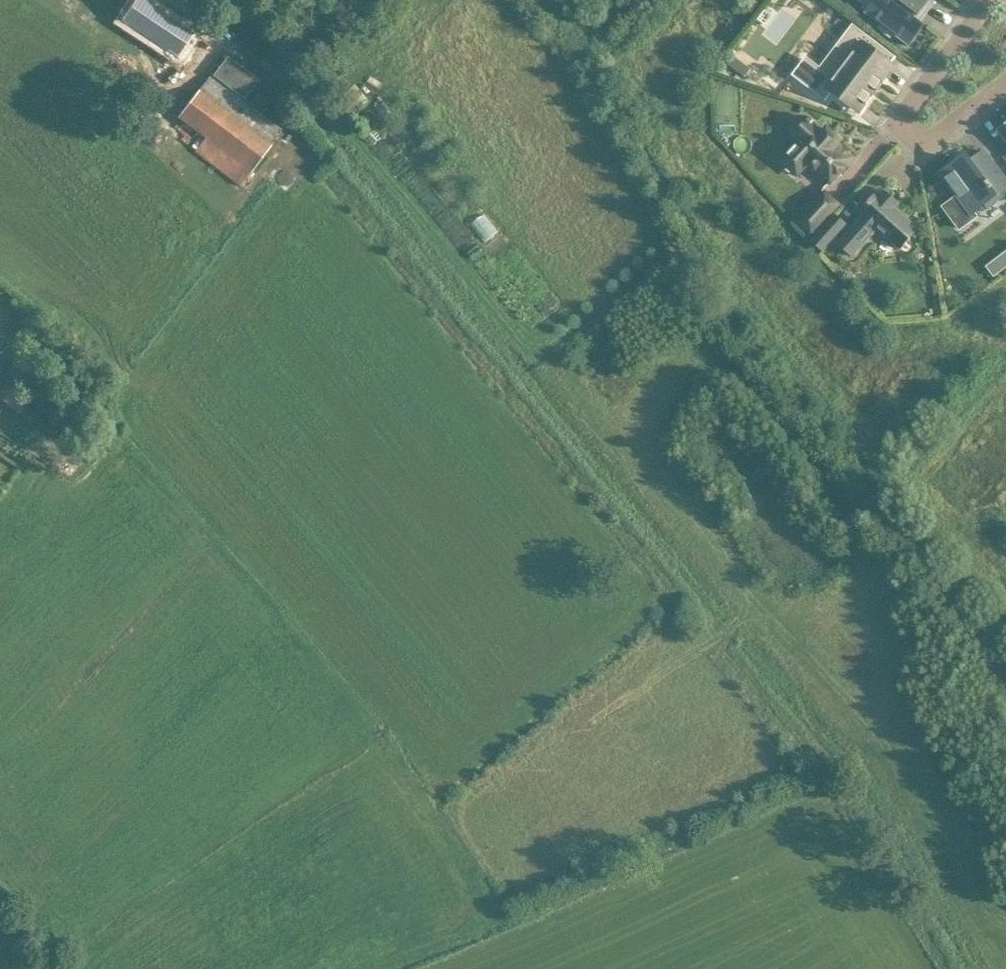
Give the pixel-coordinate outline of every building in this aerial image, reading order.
[(138,33),(178,59),(195,34),(144,0),(135,0),(121,22),(138,33)] [(865,13),(880,25),(878,28),(877,27),(876,29),(891,40),(892,39),(891,38),(894,35),(908,46),(924,25),(915,18),(919,14),(930,0),(874,0),(865,13)] [(886,77),(882,74),(896,57),(854,25),(852,28),(842,43),(846,46),(844,47),(854,54),(835,79),(815,64),(814,65),(807,59),(796,73),(793,76),(825,101),(832,92),(848,105),(848,104),(852,107),(854,105),(861,110),(886,77)] [(736,58),(731,66),(746,77),(751,70),(736,58)] [(195,153),(240,187),(286,125),(261,104),(256,110),(210,75),(177,119),(204,140),(195,153)] [(842,173),(855,159),(838,144),(841,141),(827,128),(824,132),(812,122),(814,121),(811,118),(809,119),(808,119),(808,118),(807,118),(806,118),(806,117),(805,117),(804,117),(803,117),(802,117),(801,117),(800,117),(799,117),(798,118),(797,118),(796,119),(795,119),(795,120),(794,120),(794,121),(794,122),(793,122),(793,123),(792,124),(792,125),(792,126),(792,127),(792,128),(792,129),(792,130),(793,131),(793,132),(794,133),(794,134),(802,141),(794,150),(830,183),(841,171),(842,173)] [(958,197),(945,206),(944,207),(960,229),(976,217),(974,213),(985,204),(988,208),(1005,194),(1005,180),(985,151),(983,153),(962,168),(957,161),(941,173),(958,197)] [(825,192),(798,222),(812,234),(839,204),(825,192)] [(864,216),(839,244),(853,256),(877,228),(900,249),(918,229),(895,208),(899,204),(886,192),(882,196),(878,193),(860,213),(864,216)] [(847,225),(835,215),(812,241),(824,251),(847,225)] [(0,392),(0,400),(18,414),(27,403),(6,385),(0,392)]
